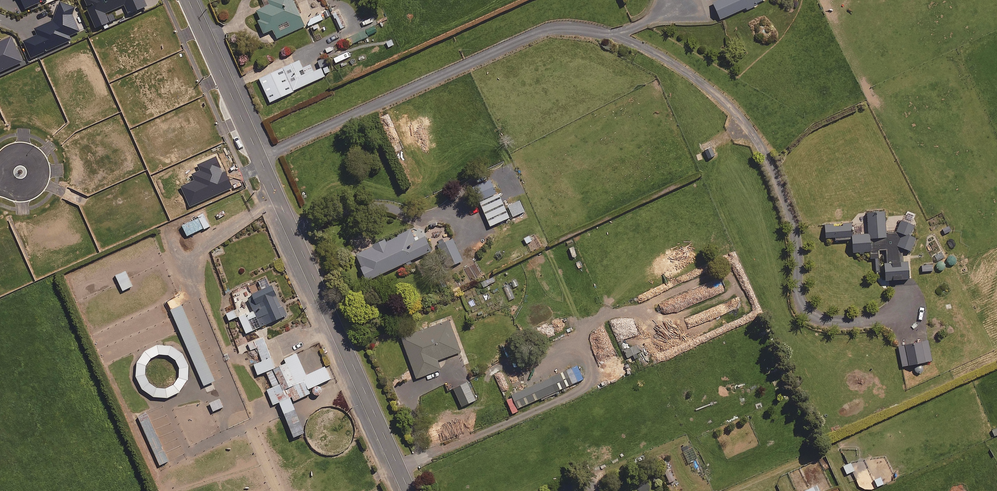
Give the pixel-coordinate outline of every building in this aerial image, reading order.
[(27,10),(41,3),(40,1),(41,0),(22,0),(27,10)] [(99,32),(111,27),(106,14),(126,6),(131,17),(149,10),(145,0),(87,0),(99,32)] [(293,0),(269,0),(268,0),(270,4),(257,10),(260,19),(257,21),(264,34),(272,30),(277,39),(305,26),(293,0)] [(714,4),(721,20),(766,0),(723,0),(714,4)] [(73,42),(71,37),(82,33),(74,15),(76,8),(62,3),(55,20),(35,28),(38,35),(25,41),(32,59),(73,42)] [(339,11),(332,15),(339,31),(347,27),(339,11)] [(324,20),(322,15),(309,21),(312,25),(324,20)] [(361,42),(358,36),(348,39),(350,46),(361,42)] [(392,39),(385,41),(388,50),(395,47),(392,39)] [(302,69),(299,61),(259,81),(270,104),(330,74),(327,66),(313,73),(310,66),(302,69)] [(315,89),(307,92),(310,99),(318,96),(315,89)] [(216,171),(197,168),(193,194),(202,195),(203,182),(214,184),(216,171)] [(496,196),(490,181),(476,187),(484,208),(482,209),(490,228),(509,220),(498,195),(496,196)] [(524,213),(519,201),(508,206),(514,218),(524,213)] [(886,231),(884,209),(866,210),(868,232),(851,233),(853,251),(886,248),(887,260),(881,260),(883,278),(908,275),(907,259),(903,259),(901,246),(910,249),(916,234),(911,232),(914,222),(901,217),(896,230),(886,231)] [(211,226),(206,215),(183,225),(189,237),(211,226)] [(849,221),(824,224),(825,236),(850,234),(849,221)] [(949,225),(940,231),(945,239),(954,233),(949,225)] [(415,243),(410,232),(355,257),(367,283),(431,253),(425,239),(415,243)] [(463,262),(453,241),(437,249),(448,270),(463,262)] [(134,287),(126,271),(116,276),(124,292),(134,287)] [(201,272),(194,275),(200,289),(207,287),(201,272)] [(287,317),(275,286),(248,297),(255,312),(241,318),(247,334),(287,317)] [(183,306),(172,311),(205,387),(216,382),(183,306)] [(416,380),(441,371),(438,362),(461,353),(449,322),(401,339),(416,380)] [(277,370),(264,338),(256,342),(264,362),(255,366),(259,376),(267,372),(274,388),(268,391),(274,406),(281,403),(296,439),(307,434),(294,402),(311,395),(309,390),(313,389),(317,398),(324,395),(320,385),(332,381),(317,346),(286,359),(288,365),(277,370)] [(931,358),(928,339),(898,344),(901,364),(931,358)] [(146,353),(138,364),(137,378),(143,390),(154,398),(170,399),(181,393),(189,380),(190,367),(184,355),(173,346),(158,346),(146,353)] [(636,346),(625,351),(628,359),(634,356),(635,359),(638,358),(636,353),(639,352),(636,346)] [(583,380),(577,366),(566,371),(573,385),(583,380)] [(569,388),(562,373),(513,395),(520,410),(569,388)] [(469,385),(454,392),(462,409),(477,403),(469,385)] [(224,408),(221,399),(211,404),(215,412),(224,408)] [(763,410),(757,412),(762,427),(769,424),(763,410)] [(169,462),(148,415),(140,418),(161,466),(169,462)] [(895,480),(885,457),(853,463),(857,474),(855,475),(859,486),(864,490),(873,490),(895,480)] [(853,469),(850,462),(842,465),(846,473),(853,469)]
